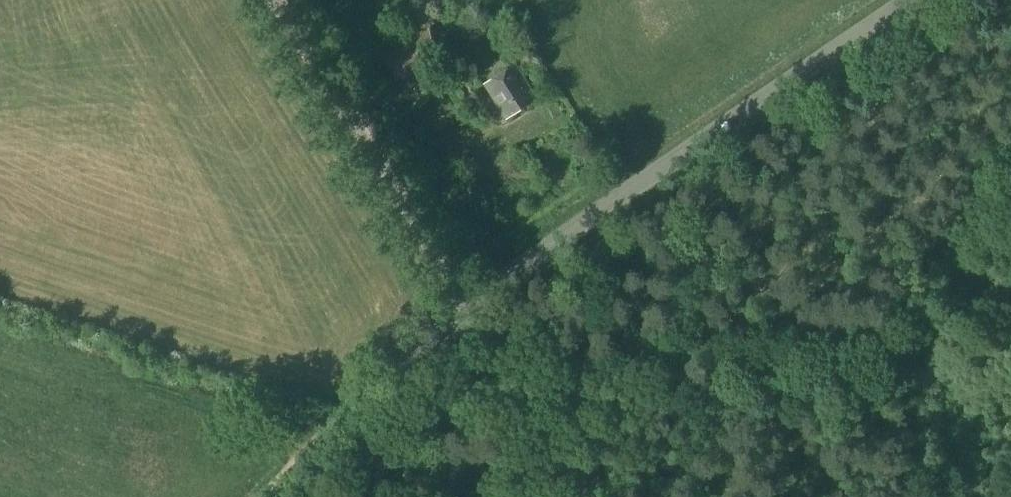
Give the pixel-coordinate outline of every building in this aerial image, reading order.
[(398,80),(446,52),(425,17),(387,40),(393,48),(382,54),(398,80)] [(507,119),(538,99),(516,64),(484,84),(507,119)]
